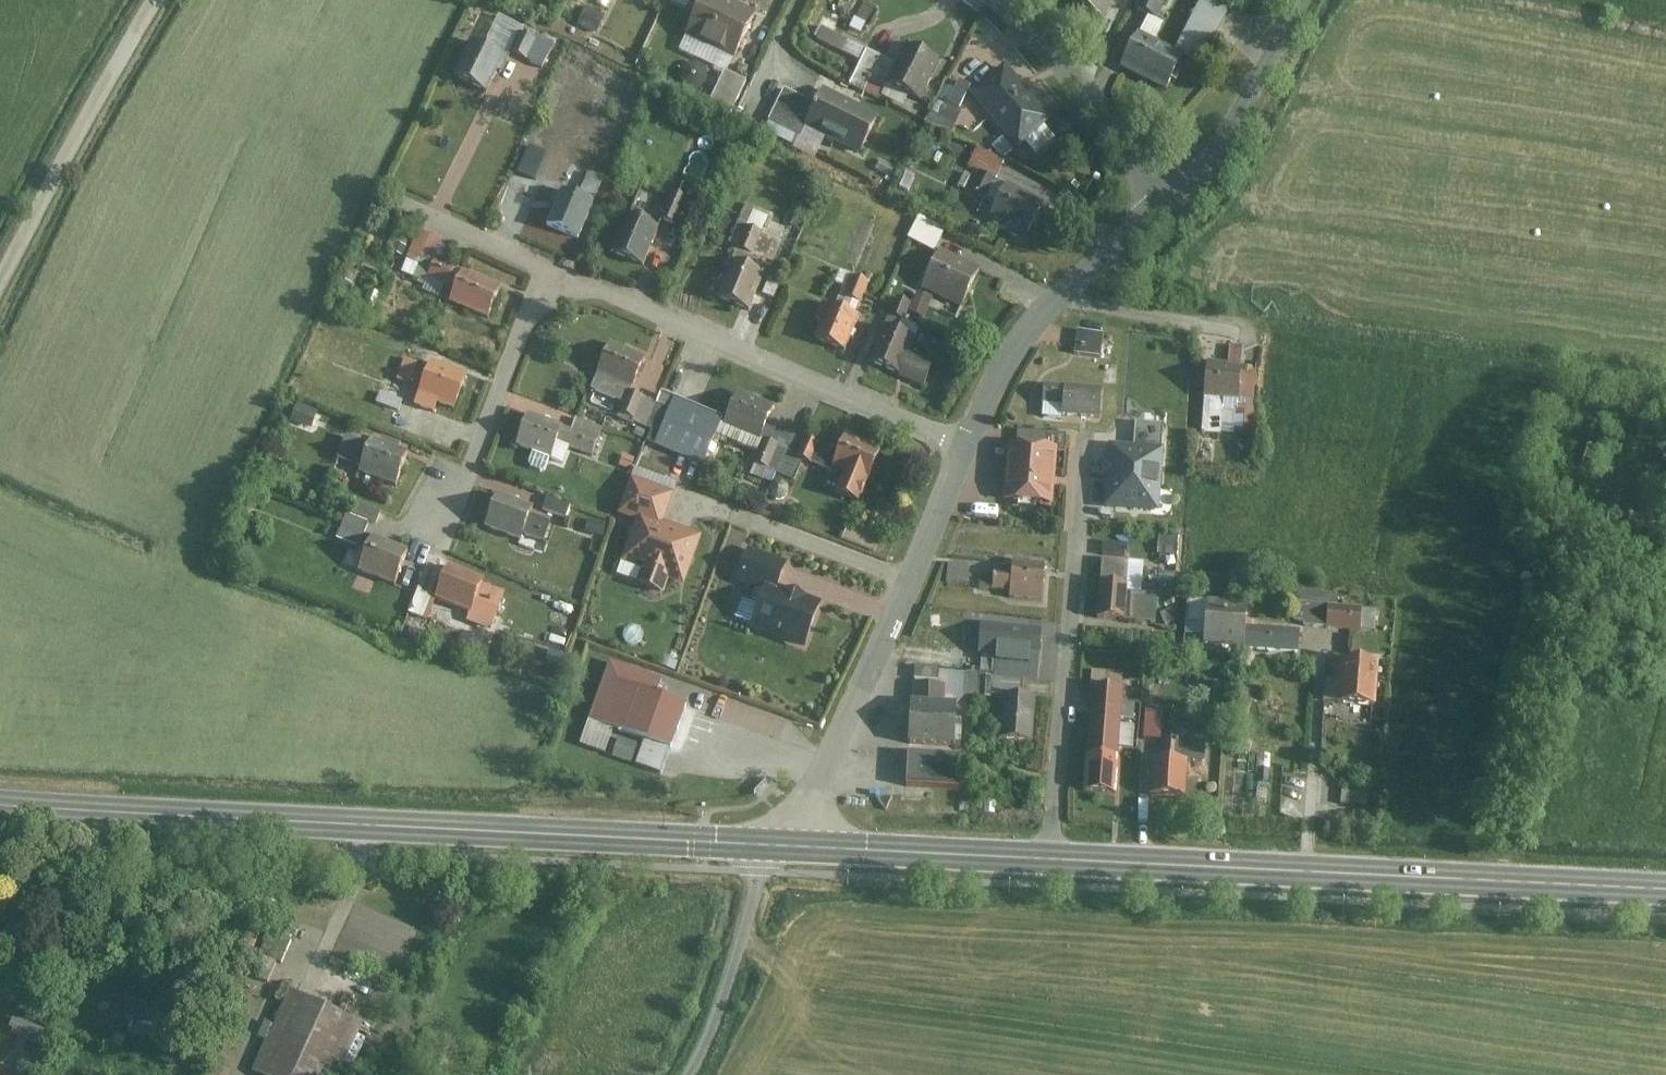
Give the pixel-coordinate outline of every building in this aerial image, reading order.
[(685,39),(732,61),(753,15),(720,0),(703,0),(685,39)] [(1070,5),(1107,23),(1118,0),(1073,0),(1070,5)] [(1137,8),(1148,14),(1157,18),(1165,0),(1141,0),(1137,8)] [(1175,51),(1182,55),(1202,64),(1232,4),(1223,0),(1201,0),(1175,51)] [(586,8),(576,28),(595,37),(605,17),(586,8)] [(1139,33),(1155,41),(1164,22),(1157,18),(1148,14),(1139,33)] [(470,43),(451,81),(488,99),(521,30),(497,18),(482,48),(470,43)] [(820,27),(813,42),(884,75),(891,61),(820,27)] [(1139,33),(1122,68),(1165,89),(1182,55),(1175,51),(1155,41),(1139,33)] [(911,48),(893,86),(920,100),(939,61),(911,48)] [(1009,69),(974,98),(1019,151),(1054,122),(1009,69)] [(745,83),(725,74),(708,109),(729,118),(745,83)] [(954,80),(935,123),(953,131),(973,89),(954,80)] [(812,103),(784,90),(769,123),(797,137),(812,103)] [(823,93),(808,127),(864,153),(879,118),(823,93)] [(758,126),(769,104),(751,95),(740,118),(758,126)] [(980,146),(972,163),(1000,176),(1008,159),(980,146)] [(547,155),(531,149),(520,176),(535,182),(547,155)] [(572,171),(547,230),(579,243),(604,184),(572,171)] [(985,200),(993,182),(974,174),(966,191),(985,200)] [(998,205),(1006,188),(993,182),(985,200),(998,205)] [(998,205),(991,220),(1004,226),(1001,232),(1022,241),(1025,234),(1029,236),(1044,202),(1007,186),(1006,188),(998,205)] [(673,193),(663,220),(680,227),(690,200),(673,193)] [(630,217),(614,256),(644,268),(661,229),(630,217)] [(907,240),(935,254),(937,250),(947,231),(918,217),(907,240)] [(749,227),(740,249),(758,256),(767,234),(749,227)] [(935,254),(918,289),(961,309),(979,270),(937,250),(935,254)] [(482,321),(497,291),(437,262),(428,277),(451,288),(443,302),(482,321)] [(730,263),(714,300),(748,314),(764,277),(730,263)] [(858,278),(849,300),(861,305),(871,283),(858,278)] [(911,307),(908,315),(924,321),(932,301),(916,294),(911,307)] [(908,315),(911,307),(895,300),(889,317),(904,323),(908,315)] [(830,308),(817,340),(846,351),(859,319),(830,308)] [(885,330),(870,366),(925,389),(934,368),(906,357),(913,342),(885,330)] [(1103,337),(1074,334),(1072,354),(1101,357),(1103,337)] [(625,404),(644,360),(610,345),(592,390),(625,404)] [(409,387),(416,366),(403,362),(396,382),(409,387)] [(1208,396),(1204,433),(1222,435),(1224,410),(1225,398),(1239,399),(1240,399),(1243,369),(1227,367),(1227,364),(1210,362),(1206,396),(1208,396)] [(430,364),(415,407),(432,413),(435,405),(454,412),(466,377),(430,364)] [(1117,367),(1104,366),(1103,376),(1117,377),(1117,367)] [(1100,421),(1102,394),(1044,389),(1042,416),(1100,421)] [(721,420),(663,396),(658,407),(649,430),(644,443),(702,467),(721,420)] [(726,426),(761,441),(768,424),(774,411),(739,396),(726,426)] [(649,430),(658,407),(634,397),(625,421),(649,430)] [(309,431),(314,418),(295,411),(290,424),(309,431)] [(530,420),(516,452),(548,465),(554,452),(588,466),(600,438),(570,425),(566,435),(530,420)] [(804,438),(768,424),(761,441),(752,463),(795,481),(803,461),(795,458),(803,441),(804,438)] [(1133,450),(1162,451),(1164,427),(1134,426),(1133,450)] [(1017,449),(1057,451),(1063,451),(1063,438),(1018,435),(1017,449)] [(858,504),(879,451),(846,438),(831,472),(840,476),(833,494),(858,504)] [(355,480),(395,494),(406,463),(342,441),(333,467),(357,475),(355,480)] [(817,446),(803,441),(795,458),(803,461),(809,464),(817,446)] [(836,454),(817,446),(809,464),(828,472),(836,454)] [(1057,451),(1017,449),(1003,448),(1000,503),(1054,507),(1057,451)] [(1133,450),(1108,448),(1105,509),(1159,513),(1162,451),(1133,450)] [(664,579),(680,584),(694,544),(660,532),(673,495),(631,481),(617,520),(633,526),(620,565),(641,572),(635,591),(657,598),(664,579)] [(490,497),(477,530),(530,551),(543,517),(490,497)] [(572,509),(549,500),(544,513),(567,522),(572,509)] [(393,591),(406,556),(370,543),(379,517),(352,507),(338,545),(361,554),(352,576),(393,591)] [(606,524),(590,522),(588,539),(604,540),(606,524)] [(1179,541),(1161,541),(1160,557),(1179,558),(1179,541)] [(1101,543),(1097,623),(1155,626),(1156,596),(1141,595),(1143,564),(1127,563),(1128,544),(1101,543)] [(762,585),(775,590),(781,573),(745,560),(736,586),(759,594),(762,585)] [(1045,607),(1047,568),(1002,565),(1001,579),(990,578),(989,595),(1009,596),(1008,605),(1045,607)] [(967,591),(969,570),(948,568),(946,588),(967,591)] [(450,575),(437,608),(490,629),(503,595),(450,575)] [(762,585),(759,594),(746,632),(805,653),(822,606),(775,590),(762,585)] [(1242,651),(1295,654),(1297,631),(1245,628),(1246,607),(1206,605),(1204,647),(1242,649),(1242,651)] [(1360,635),(1361,614),(1327,612),(1326,633),(1360,635)] [(1039,682),(1043,637),(977,632),(975,661),(996,662),(994,679),(1039,682)] [(689,639),(677,635),(664,670),(676,675),(689,639)] [(1374,709),(1377,665),(1340,663),(1340,668),(1335,668),(1332,706),(1374,709)] [(662,684),(613,666),(591,725),(669,755),(686,710),(656,699),(662,684)] [(952,752),(953,714),(948,714),(949,688),(937,687),(937,673),(909,673),(906,751),(952,752)] [(1084,757),(1082,794),(1117,796),(1119,759),(1118,759),(1121,691),(1091,689),(1087,757),(1084,757)] [(1034,747),(1036,703),(1000,701),(998,745),(1034,747)] [(1142,717),(1140,744),(1158,745),(1160,718),(1142,717)] [(933,761),(908,760),(907,789),(932,790),(933,761)] [(1150,761),(1147,800),(1182,803),(1185,764),(1150,761)] [(357,1032),(287,1000),(253,1074),(337,1074),(357,1032)] [(41,1046),(49,1032),(20,1016),(12,1030),(41,1046)]
